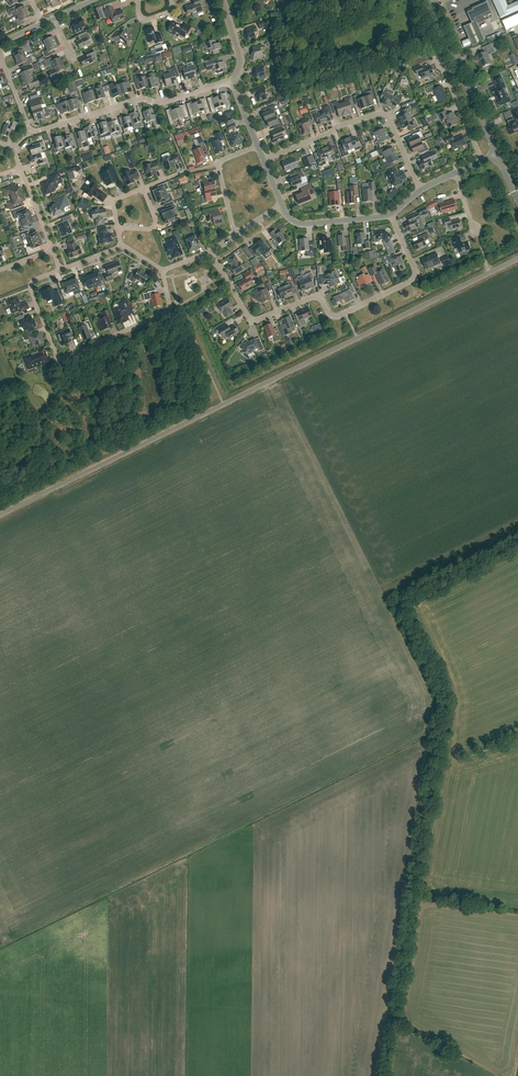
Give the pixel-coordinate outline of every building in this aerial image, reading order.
[(202,0),(194,0),(195,3),(185,7),(188,14),(192,13),(192,15),(202,12),(200,6),(204,5),(202,0)] [(492,13),(486,0),(472,7),(466,10),(472,23),(464,27),(472,46),(485,41),(476,20),(478,24),(485,20),(484,17),(492,13)] [(501,18),(517,10),(517,2),(508,6),(505,0),(493,0),(501,18)] [(17,16),(27,12),(24,6),(18,9),(16,6),(7,10),(10,16),(16,13),(17,16)] [(115,13),(113,7),(104,11),(107,18),(111,17),(113,23),(125,18),(122,10),(115,13)] [(93,10),(97,21),(104,18),(100,8),(93,10)] [(17,16),(19,19),(13,22),(15,28),(24,23),(23,20),(30,17),(27,12),(17,16)] [(502,20),(506,30),(517,25),(517,13),(502,20)] [(84,25),(81,17),(71,22),(73,25),(72,25),(72,26),(71,29),(73,34),(82,30),(80,27),(84,25)] [(266,27),(263,20),(257,22),(259,29),(266,27)] [(183,26),(173,21),(171,25),(170,24),(167,31),(174,35),(175,33),(178,35),(178,37),(183,39),(186,32),(188,33),(191,27),(184,23),(183,26)] [(257,31),(255,26),(246,29),(247,32),(245,33),(246,34),(244,37),(246,42),(256,39),(253,32),(257,31)] [(155,35),(153,27),(144,30),(148,42),(155,40),(155,43),(162,41),(160,33),(155,35)] [(127,34),(124,31),(121,35),(118,32),(113,38),(117,41),(117,40),(126,47),(132,39),(127,34)] [(91,39),(87,32),(81,35),(83,39),(76,42),(80,49),(90,45),(88,41),(91,39)] [(43,44),(45,47),(55,42),(53,37),(48,39),(47,36),(38,40),(41,45),(43,44)] [(219,43),(216,44),(215,40),(204,43),(206,50),(209,49),(210,52),(212,51),(213,54),(219,53),(218,49),(221,49),(219,43)] [(58,48),(55,42),(45,47),(46,50),(44,51),(46,57),(55,53),(54,50),(58,48)] [(494,48),(491,44),(483,48),(485,52),(477,56),(479,60),(482,67),(491,63),(488,55),(491,54),(489,50),(494,48)] [(13,54),(15,60),(25,56),(24,53),(28,51),(26,45),(19,48),(20,51),(13,54)] [(263,49),(262,45),(252,48),(253,51),(252,51),(252,53),(250,55),(252,61),(263,57),(261,50),(263,49)] [(95,56),(92,50),(85,53),(86,57),(80,60),(83,66),(93,62),(91,58),(95,56)] [(25,56),(15,60),(17,65),(24,63),(26,66),(33,63),(30,57),(26,59),(25,56)] [(52,64),(53,67),(63,63),(60,57),(53,60),(52,57),(43,62),(45,67),(52,64)] [(225,67),(223,62),(215,64),(214,60),(204,63),(206,67),(209,66),(210,69),(213,68),(214,71),(216,70),(217,73),(223,71),(222,68),(225,67)] [(191,66),(188,67),(191,79),(197,77),(194,70),(198,69),(195,61),(190,63),(191,66)] [(63,63),(53,67),(55,71),(48,74),(51,79),(60,75),(59,72),(65,69),(63,63)] [(186,80),(191,79),(188,67),(185,68),(184,65),(178,67),(180,74),(183,73),(186,80)] [(265,70),(263,65),(263,66),(255,68),(256,72),(255,72),(255,73),(254,73),(253,76),(255,81),(266,78),(263,71),(265,70)] [(21,81),(31,77),(30,73),(34,72),(31,66),(25,68),(26,71),(19,74),(21,81)] [(168,74),(172,85),(177,83),(175,76),(178,75),(176,66),(172,67),(173,69),(170,69),(171,73),(168,74)] [(433,74),(430,66),(422,69),(421,66),(414,69),(416,74),(420,73),(422,79),(429,76),(433,74)] [(172,85),(168,74),(165,75),(164,71),(159,73),(161,80),(164,79),(166,86),(172,85)] [(144,74),(148,89),(158,86),(154,73),(148,75),(149,78),(145,79),(144,74)] [(0,84),(2,88),(8,86),(6,79),(2,80),(0,74),(0,84)] [(148,89),(144,74),(134,77),(135,80),(138,90),(145,88),(144,87),(147,86),(148,89)] [(494,96),(496,95),(500,105),(510,101),(508,95),(506,96),(501,86),(504,85),(500,75),(492,78),(496,88),(491,90),(494,96)] [(31,77),(21,81),(24,87),(28,86),(29,89),(39,85),(36,79),(33,80),(31,77)] [(119,85),(122,95),(132,92),(128,82),(126,77),(121,79),(122,84),(119,85)] [(84,85),(82,79),(75,81),(77,87),(84,85)] [(122,95),(119,85),(116,86),(115,83),(108,85),(112,98),(122,95)] [(95,90),(92,91),(95,100),(105,97),(101,85),(95,87),(95,90)] [(435,89),(433,85),(426,88),(428,94),(434,91),(438,102),(447,99),(441,86),(435,89)] [(266,92),(264,87),(257,89),(258,93),(257,93),(258,94),(257,94),(256,97),(257,102),(267,99),(265,92),(266,92)] [(394,91),(391,90),(385,87),(381,96),(384,97),(381,104),(388,106),(392,96),(394,91)] [(86,104),(95,100),(92,91),(88,92),(88,90),(82,91),(86,104)] [(364,97),(367,107),(374,105),(371,98),(375,97),(372,90),(366,92),(368,96),(364,97)] [(278,95),(275,96),(277,100),(284,98),(281,91),(277,93),(278,95)] [(220,96),(217,97),(221,110),(223,109),(222,106),(225,105),(226,108),(230,107),(226,93),(220,94),(220,96)] [(395,97),(392,96),(388,106),(394,109),(396,102),(399,104),(403,95),(397,93),(395,97)] [(367,107),(364,97),(360,98),(359,94),(353,96),(355,103),(358,102),(361,109),(367,107)] [(66,97),(70,111),(80,108),(77,98),(76,95),(71,97),(71,96),(66,97)] [(61,114),(70,111),(66,97),(57,100),(58,104),(58,105),(61,114)] [(219,111),(221,110),(217,97),(213,98),(213,97),(207,99),(212,113),(216,112),(215,109),(218,108),(219,111)] [(345,103),(342,104),(346,115),(352,113),(350,106),(353,105),(351,97),(344,99),(345,103)] [(200,102),(196,103),(199,112),(204,111),(205,114),(209,113),(205,98),(199,100),(200,102)] [(32,112),(42,109),(40,105),(44,104),(42,99),(39,100),(39,99),(29,102),(32,112)] [(416,102),(416,100),(411,102),(411,101),(400,105),(401,108),(416,102)] [(346,115),(342,104),(338,105),(337,101),(331,103),(333,112),(337,111),(339,117),(346,115)] [(194,114),(199,112),(196,103),(192,104),(192,102),(186,104),(191,118),(195,117),(194,114)] [(179,108),(175,109),(178,119),(184,117),(185,120),(189,119),(184,105),(178,107),(179,108)] [(320,112),(324,122),(330,120),(328,113),(331,112),(329,105),(323,107),(324,111),(320,112)] [(265,121),(276,117),(278,116),(274,106),(267,108),(268,112),(262,114),(265,121)] [(32,112),(35,121),(45,118),(44,118),(49,116),(46,107),(42,109),(32,112)] [(398,118),(400,123),(411,119),(409,116),(412,115),(409,108),(401,111),(403,116),(398,118)] [(511,111),(514,118),(510,119),(511,122),(510,122),(509,123),(509,124),(509,125),(510,125),(509,125),(510,126),(507,128),(510,134),(517,131),(517,108),(511,111)] [(173,121),(178,119),(175,109),(172,111),(171,109),(166,111),(170,125),(174,124),(173,121)] [(151,116),(149,110),(143,112),(146,123),(150,122),(150,123),(153,122),(154,127),(160,125),(158,118),(156,119),(154,114),(151,116)] [(317,124),(324,122),(320,112),(317,113),(316,110),(309,112),(311,118),(315,117),(317,124)] [(447,115),(445,111),(439,114),(442,121),(446,119),(449,128),(457,124),(455,120),(456,120),(453,112),(447,115)] [(136,112),(129,114),(133,127),(134,129),(140,127),(140,128),(144,126),(141,117),(137,118),(136,112)] [(127,129),(133,127),(129,114),(129,116),(123,118),(125,124),(122,125),(124,133),(128,132),(127,129)] [(277,121),(276,117),(265,121),(266,121),(269,127),(275,125),(276,128),(283,125),(281,119),(277,121)] [(311,125),(308,118),(302,121),(303,123),(298,125),(302,136),(309,132),(307,127),(311,125)] [(412,122),(411,119),(400,123),(402,129),(408,126),(410,131),(418,128),(414,120),(412,122)] [(17,122),(13,121),(11,127),(4,125),(1,135),(6,137),(7,134),(13,136),(17,122)] [(110,134),(106,121),(100,124),(102,129),(98,130),(101,139),(105,138),(104,134),(109,132),(110,134)] [(106,121),(110,134),(116,132),(117,136),(121,134),(119,126),(115,127),(113,121),(107,123),(106,121)] [(90,127),(83,129),(89,145),(87,139),(92,138),(94,142),(98,141),(95,131),(92,132),(90,127)] [(201,132),(199,127),(189,131),(190,136),(201,132)] [(285,134),(283,128),(276,131),(277,134),(271,136),(274,143),(284,139),(282,136),(285,134)] [(376,138),(386,134),(384,128),(379,131),(377,128),(370,131),(372,136),(375,135),(376,138)] [(89,145),(83,129),(84,131),(78,133),(79,138),(76,139),(79,149),(89,145)] [(408,140),(410,147),(421,142),(419,138),(422,137),(420,131),(413,134),(414,137),(408,140)] [(224,140),(221,132),(214,135),(216,140),(210,143),(215,155),(223,152),(220,144),(221,144),(220,142),(224,140)] [(149,140),(147,133),(142,134),(143,137),(138,139),(139,143),(149,140)] [(240,138),(238,133),(235,134),(235,133),(228,136),(232,148),(244,143),(241,138),(240,138)] [(389,139),(386,134),(376,138),(378,141),(375,143),(377,148),(385,145),(384,142),(389,139)] [(454,139),(452,134),(444,138),(447,144),(451,142),(454,150),(467,144),(463,135),(454,139)] [(65,149),(61,136),(54,138),(56,144),(53,145),(55,153),(59,152),(58,149),(64,147),(64,149),(65,149)] [(61,136),(65,149),(71,147),(72,150),(76,149),(73,140),(70,142),(68,136),(61,138),(61,136)] [(176,139),(179,146),(186,144),(183,136),(176,139)] [(347,139),(351,149),(354,148),(355,151),(361,148),(358,141),(355,142),(353,136),(347,139)] [(209,155),(201,137),(196,139),(200,148),(193,151),(196,159),(198,163),(204,161),(202,157),(204,156),(204,157),(209,155)] [(351,149),(347,139),(340,141),(343,147),(340,148),(343,157),(349,155),(347,151),(351,149)] [(154,151),(151,141),(144,144),(146,149),(148,148),(150,153),(154,151)] [(30,157),(42,153),(40,147),(44,146),(43,142),(34,144),(35,148),(30,150),(32,156),(30,157)] [(422,146),(421,142),(410,147),(413,153),(420,150),(422,153),(428,150),(426,144),(422,146)] [(328,147),(324,148),(328,158),(332,157),(333,160),(340,158),(337,151),(334,153),(331,146),(328,147)] [(385,158),(395,154),(393,148),(387,150),(386,147),(378,151),(381,156),(384,155),(385,158)] [(324,160),(328,158),(324,148),(320,150),(317,151),(320,158),(317,160),(319,166),(326,164),(324,160)] [(437,158),(434,151),(423,156),(425,160),(418,162),(420,165),(419,166),(420,167),(421,169),(432,165),(430,161),(437,158)] [(42,153),(30,157),(32,163),(37,161),(39,165),(47,162),(46,158),(42,159),(40,154),(42,153)] [(398,160),(395,154),(385,158),(386,161),(383,163),(385,169),(394,165),(393,162),(398,160)] [(180,162),(178,155),(170,158),(170,157),(163,160),(167,170),(174,168),(173,164),(180,162)] [(315,162),(312,155),(306,158),(309,165),(315,162)] [(137,166),(134,157),(128,159),(131,169),(137,166)] [(297,166),(294,158),(282,163),(285,171),(297,166)] [(162,169),(159,161),(152,164),(152,163),(143,167),(148,178),(156,175),(155,171),(162,169)] [(116,175),(112,166),(105,169),(107,172),(100,174),(103,182),(105,181),(107,186),(115,183),(113,178),(113,176),(116,175)] [(398,174),(396,168),(388,171),(389,174),(387,175),(387,176),(386,177),(387,179),(388,180),(388,179),(391,185),(393,184),(395,187),(401,184),(402,182),(401,181),(406,178),(403,171),(398,174)] [(157,172),(160,179),(166,177),(163,169),(157,172)] [(139,177),(136,170),(130,172),(129,170),(122,173),(123,177),(123,178),(124,181),(125,181),(127,185),(134,182),(133,179),(139,177)] [(304,177),(301,170),(294,173),(296,177),(289,180),(292,187),(302,183),(300,179),(304,177)] [(62,182),(58,172),(48,176),(50,181),(43,184),(42,185),(44,189),(43,190),(44,193),(46,194),(54,191),(55,189),(54,188),(56,188),(57,186),(56,184),(62,182)] [(204,191),(215,189),(214,182),(206,184),(206,181),(203,181),(202,180),(199,181),(200,188),(199,189),(200,192),(204,191)] [(375,191),(374,182),(368,183),(368,189),(362,189),(364,202),(372,201),(371,194),(372,194),(371,191),(375,191)] [(98,187),(91,183),(88,187),(87,186),(86,186),(85,187),(84,188),(84,189),(84,190),(84,191),(85,191),(84,193),(91,197),(92,195),(102,202),(107,196),(97,188),(98,187)] [(155,196),(156,198),(167,193),(166,190),(168,189),(166,183),(157,186),(159,189),(153,191),(154,193),(153,193),(154,197),(155,196)] [(12,198),(22,194),(21,192),(22,191),(21,188),(20,188),(20,187),(17,188),(16,185),(3,190),(5,197),(11,195),(12,198)] [(314,193),(310,185),(300,189),(302,193),(296,196),(299,205),(311,200),(309,195),(314,193)] [(358,196),(357,186),(349,187),(350,193),(347,193),(348,204),(355,203),(355,196),(358,196)] [(398,191),(394,188),(386,194),(391,199),(396,195),(395,194),(398,191)] [(215,189),(204,191),(205,195),(201,196),(203,204),(207,203),(206,201),(209,201),(209,197),(216,196),(214,189),(215,189)] [(339,205),(338,192),(329,193),(330,206),(339,205)] [(169,196),(167,193),(156,198),(156,199),(155,199),(157,203),(157,202),(158,204),(163,202),(165,205),(173,201),(171,195),(169,196)] [(23,196),(22,194),(12,198),(13,201),(8,203),(11,210),(24,205),(22,202),(25,201),(24,200),(25,199),(24,196),(23,196)] [(69,205),(65,195),(54,199),(56,205),(54,206),(55,207),(51,209),(51,210),(51,212),(52,214),(53,215),(54,216),(57,215),(58,216),(62,215),(61,214),(64,212),(63,210),(65,209),(64,207),(69,205)] [(455,209),(453,200),(439,204),(442,213),(455,209)] [(435,201),(427,205),(430,210),(438,206),(435,201)] [(161,212),(164,218),(175,214),(173,208),(175,207),(173,204),(174,204),(174,203),(165,207),(166,207),(167,210),(161,212)] [(426,207),(418,210),(421,216),(429,213),(426,207)] [(99,210),(99,208),(94,209),(94,211),(91,212),(93,219),(95,219),(96,226),(104,224),(103,218),(106,217),(105,209),(99,210)] [(19,221),(31,216),(29,210),(22,213),(20,209),(12,213),(14,219),(20,217),(21,220),(19,221)] [(219,215),(218,209),(208,212),(210,219),(213,219),(214,225),(224,223),(222,214),(219,215)] [(410,222),(405,224),(408,231),(418,227),(420,230),(425,228),(421,219),(420,219),(418,213),(410,216),(412,219),(410,220),(410,222)] [(175,214),(164,218),(166,224),(172,222),(173,225),(181,222),(180,222),(179,218),(177,219),(175,214)] [(73,223),(70,215),(62,219),(63,223),(57,225),(62,237),(67,234),(68,235),(72,234),(71,233),(72,233),(69,224),(73,223)] [(34,223),(31,216),(19,221),(21,228),(19,228),(21,232),(28,229),(27,226),(34,223)] [(451,222),(450,218),(444,220),(445,226),(449,225),(451,230),(462,227),(460,219),(451,222)] [(107,234),(106,227),(98,228),(100,236),(99,236),(100,244),(112,242),(110,234),(107,234)] [(277,234),(275,230),(270,234),(273,238),(273,237),(274,239),(270,241),(277,250),(280,247),(278,244),(286,239),(280,231),(277,234)] [(180,239),(177,231),(173,232),(175,237),(168,240),(170,244),(165,246),(169,254),(172,253),(173,257),(182,254),(177,241),(180,239)] [(386,234),(383,231),(377,231),(375,233),(376,239),(382,239),(384,241),(383,242),(388,254),(395,251),(390,239),(391,238),(391,236),(388,234),(386,234)] [(27,244),(29,243),(40,239),(39,238),(40,236),(39,234),(38,234),(37,233),(30,236),(28,232),(20,235),(23,241),(26,240),(27,244)] [(365,242),(364,233),(356,234),(357,244),(362,244),(363,249),(370,248),(369,241),(365,242)] [(430,238),(427,233),(418,237),(419,240),(413,243),(416,250),(426,245),(424,241),(430,238)] [(200,240),(198,234),(194,235),(195,237),(186,240),(186,241),(185,241),(186,245),(187,244),(190,251),(191,250),(192,251),(195,250),(194,249),(196,248),(195,247),(199,246),(197,241),(200,240)] [(344,238),(343,235),(338,235),(339,246),(342,246),(342,251),(350,250),(348,237),(344,238)] [(330,240),(327,240),(326,237),(318,237),(319,250),(320,250),(324,250),(324,253),(332,252),(331,245),(330,240)] [(459,252),(454,254),(457,260),(468,254),(467,250),(470,249),(468,241),(462,243),(460,237),(452,239),(455,249),(457,248),(459,252)] [(77,247),(73,238),(66,240),(70,250),(67,251),(70,258),(74,256),(76,257),(78,256),(78,255),(82,254),(79,246),(77,247)] [(308,248),(307,238),(299,239),(300,244),(299,245),(300,251),(305,251),(305,256),(306,257),(314,256),(313,247),(308,248)] [(40,240),(40,239),(29,243),(31,246),(25,248),(28,255),(36,252),(35,248),(42,245),(42,244),(42,243),(41,241),(40,240)] [(269,251),(261,240),(255,244),(256,245),(251,249),(255,255),(260,251),(263,255),(269,251)] [(441,263),(436,253),(422,259),(426,269),(441,263)] [(382,258),(385,265),(389,263),(391,269),(394,267),(396,272),(404,268),(401,262),(402,261),(400,256),(396,258),(395,255),(391,256),(390,254),(382,258)] [(441,258),(445,265),(451,263),(448,255),(441,258)] [(239,263),(236,258),(230,262),(232,266),(230,268),(235,275),(247,268),(247,266),(246,264),(244,263),(241,265),(240,262),(239,263)] [(122,271),(118,262),(105,267),(108,273),(104,275),(107,282),(113,279),(111,275),(122,271)] [(260,264),(254,267),(256,270),(257,269),(258,272),(263,269),(260,264)] [(378,272),(375,266),(368,269),(372,276),(375,274),(381,285),(384,283),(385,284),(387,283),(387,282),(389,281),(382,269),(378,272)] [(94,274),(90,276),(94,286),(100,284),(99,281),(103,280),(99,269),(93,271),(94,274)] [(148,276),(138,270),(135,276),(131,273),(128,279),(134,283),(136,279),(144,284),(148,276)] [(254,276),(250,271),(243,275),(246,279),(238,283),(242,291),(246,288),(247,289),(250,287),(249,287),(254,284),(250,278),(254,276)] [(338,278),(335,271),(326,275),(326,276),(320,277),(321,285),(326,284),(330,283),(332,287),(340,283),(337,278),(338,278)] [(307,278),(304,280),(308,290),(310,290),(310,288),(313,287),(310,280),(314,279),(311,272),(305,275),(307,278)] [(94,286),(90,276),(87,277),(85,274),(80,277),(84,287),(87,285),(88,289),(94,286)] [(365,276),(364,274),(359,276),(360,279),(356,280),(360,287),(363,286),(365,288),(369,285),(368,283),(372,281),(368,274),(365,276)] [(308,290),(304,280),(300,281),(299,279),(297,280),(297,278),(293,279),(296,286),(299,285),(302,292),(305,290),(306,291),(308,290)] [(69,281),(73,291),(77,290),(81,296),(85,295),(82,288),(80,289),(76,279),(74,280),(74,279),(72,280),(71,280),(70,281),(69,281)] [(73,291),(69,281),(67,281),(66,282),(64,283),(64,284),(63,284),(65,290),(61,292),(64,299),(70,296),(69,293),(73,291)] [(283,287),(287,297),(293,295),(291,290),(294,289),(290,281),(285,283),(286,286),(283,287)] [(281,300),(287,297),(283,287),(280,288),(278,284),(272,286),(276,296),(279,294),(281,300)] [(355,292),(351,285),(348,287),(349,290),(346,291),(341,293),(341,294),(336,296),(333,298),(334,300),(331,301),(334,307),(337,305),(336,303),(339,302),(339,301),(344,299),(346,303),(351,301),(354,299),(351,294),(355,292)] [(55,297),(51,288),(40,292),(43,299),(46,298),(47,302),(52,300),(55,306),(62,304),(59,295),(55,297)] [(270,300),(265,288),(258,291),(257,290),(252,292),(255,300),(258,301),(260,300),(262,303),(270,300)] [(156,294),(156,290),(148,292),(148,293),(143,294),(144,301),(151,299),(153,307),(161,305),(159,294),(156,294)] [(10,308),(12,313),(19,310),(19,312),(29,308),(26,303),(20,305),(18,299),(15,300),(14,300),(11,301),(8,303),(10,308)] [(131,314),(126,300),(119,302),(122,309),(116,311),(116,312),(115,313),(117,319),(118,319),(120,323),(126,320),(125,317),(126,316),(131,314)] [(232,306),(228,300),(218,305),(222,312),(223,311),(226,318),(232,314),(229,308),(232,306)] [(203,319),(209,315),(205,308),(199,311),(203,319)] [(311,317),(308,308),(297,313),(299,318),(296,319),(299,327),(305,325),(303,320),(311,317)] [(113,323),(111,318),(108,310),(101,312),(104,318),(96,321),(100,331),(111,327),(110,324),(113,323)] [(25,318),(24,314),(15,318),(16,322),(19,321),(22,327),(23,326),(25,330),(36,326),(34,320),(32,320),(31,316),(25,318)] [(295,329),(290,316),(281,319),(283,324),(280,326),(284,336),(289,334),(288,331),(295,329)] [(93,330),(89,320),(84,322),(85,326),(79,328),(79,330),(78,330),(80,333),(83,341),(84,340),(85,341),(88,340),(87,339),(91,338),(89,332),(93,330)] [(239,333),(237,328),(235,329),(233,326),(229,328),(226,324),(218,329),(222,337),(223,337),(224,339),(227,340),(228,339),(229,339),(239,333)] [(275,334),(271,325),(265,327),(267,333),(266,333),(268,337),(273,335),(275,342),(281,339),(279,333),(275,334)] [(72,337),(69,329),(56,333),(61,346),(69,343),(68,338),(72,337)] [(32,335),(30,332),(23,335),(26,341),(30,339),(33,346),(39,344),(40,344),(44,343),(42,338),(41,339),(39,333),(32,335)] [(264,349),(259,338),(249,342),(245,339),(238,347),(243,351),(244,350),(245,353),(247,354),(253,352),(254,349),(258,348),(259,351),(264,349)] [(45,353),(43,348),(31,353),(32,356),(25,358),(29,369),(36,366),(44,363),(45,365),(51,362),(49,358),(47,359),(44,353),(45,353)]
